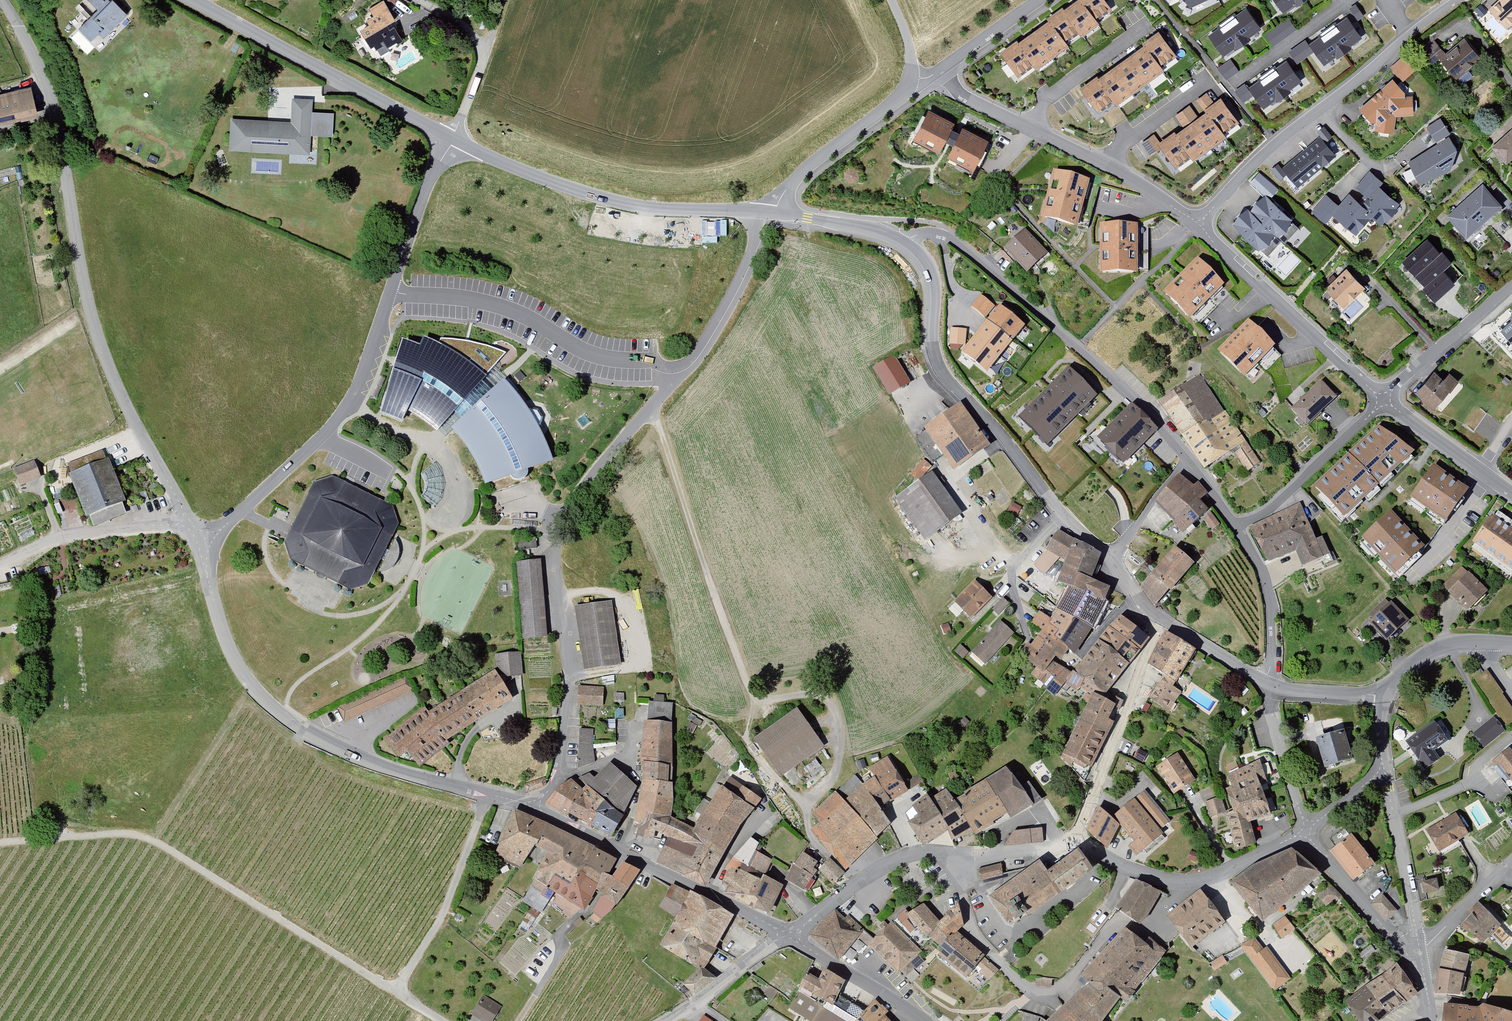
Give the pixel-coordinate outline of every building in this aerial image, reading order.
[(99,13),(110,2),(108,0),(88,0),(87,1),(99,13)] [(1063,11),(1080,34),(1082,37),(1099,25),(1096,22),(1080,0),(1078,0),(1063,11)] [(1096,22),(1112,10),(1105,0),(1080,0),(1096,22)] [(1188,9),(1209,0),(1185,0),(1188,9)] [(1283,13),(1295,5),(1296,7),(1306,0),(1273,0),(1283,13)] [(1489,9),(1509,32),(1511,30),(1511,0),(1499,0),(1489,9)] [(96,46),(102,40),(106,44),(130,18),(116,5),(97,24),(94,21),(82,33),(96,46)] [(379,48),(383,56),(404,44),(398,31),(399,25),(387,5),(372,13),(376,21),(370,24),(373,31),(367,35),(375,50),(379,48)] [(1062,8),(1047,19),(1049,22),(1066,44),(1080,34),(1063,11),(1062,8)] [(1247,9),(1208,37),(1223,57),(1235,48),(1236,51),(1250,41),(1249,39),(1261,30),(1247,9)] [(1265,34),(1274,45),(1297,27),(1288,16),(1265,34)] [(1348,18),(1310,45),(1324,65),(1336,57),(1338,59),(1352,50),(1350,47),(1363,38),(1348,18)] [(1049,22),(1034,33),(1053,59),(1068,47),(1066,44),(1049,22)] [(1158,31),(1142,42),(1161,67),(1177,56),(1158,31)] [(1034,33),(1018,44),(1034,67),(1037,70),(1053,59),(1034,33)] [(1442,64),(1466,91),(1476,82),(1472,78),(1488,63),(1468,40),(1442,64)] [(1016,42),(1000,53),(1018,79),(1034,67),(1018,44),(1016,42)] [(1144,46),(1126,58),(1148,83),(1164,71),(1161,67),(1144,46)] [(1405,53),(1391,66),(1403,80),(1418,67),(1405,53)] [(1126,58),(1113,69),(1133,94),(1147,83),(1126,58)] [(1227,78),(1239,69),(1230,58),(1218,67),(1227,78)] [(1286,61),(1248,89),(1262,109),(1274,101),(1276,103),(1289,93),(1288,91),(1301,82),(1286,61)] [(1112,69),(1099,78),(1116,105),(1133,94),(1112,69)] [(1096,76),(1080,88),(1099,113),(1114,102),(1096,76)] [(1393,79),(1376,95),(1397,116),(1414,115),(1412,97),(1407,96),(1393,79)] [(42,122),(34,90),(0,98),(0,132),(42,122)] [(1397,116),(1376,95),(1359,109),(1375,125),(1375,130),(1394,134),(1397,116)] [(1221,97),(1206,109),(1223,132),(1239,123),(1221,97)] [(290,166),(318,167),(319,150),(313,150),(313,138),(335,139),(336,116),(314,115),(315,103),(295,102),(294,125),(232,122),(230,154),(290,157),(290,166)] [(1190,104),(1176,114),(1183,125),(1198,115),(1190,104)] [(1207,112),(1188,125),(1210,149),(1227,137),(1223,132),(1207,112)] [(953,126),(925,113),(914,139),(941,152),(945,144),(955,149),(953,155),(980,168),(991,143),(964,130),(962,135),(951,130),(953,126)] [(1441,119),(1426,128),(1436,143),(1450,134),(1441,119)] [(1188,125),(1176,134),(1194,161),(1210,149),(1188,125)] [(1287,174),(1298,188),(1337,156),(1326,142),(1334,137),(1324,125),(1316,131),(1320,136),(1281,168),(1278,164),(1271,170),(1280,180),(1287,174)] [(1492,148),(1509,167),(1511,164),(1511,130),(1492,148)] [(1174,132),(1158,143),(1177,169),(1191,158),(1176,134),(1174,132)] [(1449,138),(1408,163),(1418,185),(1451,170),(1457,149),(1449,138)] [(958,161),(955,169),(969,174),(972,166),(958,161)] [(1090,180),(1053,171),(1041,219),(1078,228),(1090,180)] [(1339,206),(1331,215),(1356,236),(1371,219),(1381,227),(1384,223),(1387,224),(1397,211),(1395,209),(1400,205),(1379,188),(1383,183),(1369,171),(1356,189),(1365,197),(1359,204),(1349,194),(1339,206)] [(1266,196),(1270,200),(1278,190),(1259,173),(1249,182),(1266,196)] [(1504,208),(1482,184),(1447,215),(1469,239),(1504,208)] [(1331,215),(1339,206),(1326,195),(1311,212),(1324,223),(1331,215)] [(1270,200),(1266,196),(1255,204),(1250,212),(1248,209),(1238,216),(1233,225),(1258,252),(1269,247),(1274,238),(1287,233),(1293,221),(1270,200)] [(1138,222),(1101,222),(1101,271),(1138,271),(1138,222)] [(1008,254),(1033,279),(1053,259),(1027,235),(1008,254)] [(1427,239),(1401,262),(1424,288),(1423,289),(1435,303),(1454,285),(1443,272),(1452,264),(1442,252),(1441,254),(1427,239)] [(1198,258),(1164,293),(1190,320),(1224,286),(1198,258)] [(1343,309),(1364,288),(1346,270),(1325,290),(1343,309)] [(981,294),(971,306),(985,318),(995,306),(981,294)] [(1001,306),(961,355),(986,375),(1026,327),(1001,306)] [(1249,321),(1218,352),(1244,378),(1275,348),(1249,321)] [(1500,332),(1511,344),(1511,321),(1500,332)] [(950,328),(949,344),(965,346),(967,330),(950,328)] [(481,473),(485,486),(511,478),(514,482),(520,483),(527,479),(528,474),(555,463),(546,442),(538,427),(540,426),(541,418),(537,412),(530,410),(528,410),(504,382),(493,394),(481,383),(506,354),(486,347),(469,343),(441,340),(438,346),(424,339),(419,348),(403,342),(382,415),(402,425),(408,413),(437,434),(454,414),(461,421),(451,430),(464,444),(474,458),(481,473)] [(872,367),(889,395),(910,382),(894,355),(872,367)] [(1069,368),(1018,418),(1047,446),(1097,396),(1069,368)] [(1434,371),(1413,393),(1432,410),(1458,382),(1450,375),(1444,381),(1434,371)] [(1247,472),(1261,462),(1200,373),(1160,401),(1207,470),(1233,452),(1247,472)] [(1291,407),(1307,424),(1337,397),(1322,380),(1291,407)] [(923,426),(954,470),(990,445),(959,401),(923,426)] [(1159,431),(1133,405),(1097,440),(1123,467),(1159,431)] [(1378,424),(1314,485),(1344,516),(1415,450),(1378,424)] [(74,478),(71,479),(89,524),(111,519),(128,507),(111,464),(108,465),(104,455),(70,467),(74,478)] [(1470,488),(1433,462),(1409,496),(1445,522),(1470,488)] [(35,464),(14,472),(22,492),(43,484),(35,464)] [(1178,473),(1156,499),(1183,532),(1208,508),(1199,499),(1208,492),(1198,481),(1195,484),(1178,473)] [(896,502),(927,544),(954,531),(965,518),(934,475),(896,502)] [(313,484),(285,545),(292,563),(352,591),(374,584),(402,527),(395,510),(333,477),(313,484)] [(1317,539),(1300,502),(1252,525),(1270,563),(1298,550),(1306,567),(1333,554),(1324,536),(1317,539)] [(1361,535),(1394,572),(1425,545),(1391,508),(1361,535)] [(1211,511),(1203,517),(1212,529),(1220,523),(1211,511)] [(1492,513),(1472,540),(1511,568),(1511,527),(1492,513)] [(1092,765),(1095,766),(1126,704),(1112,695),(1154,643),(1124,619),(1077,676),(1070,681),(1070,673),(1063,667),(1072,654),(1077,657),(1095,632),(1109,607),(1115,594),(1095,585),(1106,559),(1060,537),(1057,546),(1036,567),(1046,578),(1064,561),(1075,556),(1062,587),(1072,592),(1054,621),(1042,612),(1033,624),(1045,634),(1033,648),(1030,646),(1023,657),(1040,670),(1034,678),(1041,682),(1049,678),(1044,685),(1049,690),(1056,698),(1069,686),(1093,704),(1063,758),(1072,768),(1074,763),(1089,770),(1092,765)] [(1171,592),(1195,563),(1174,546),(1151,574),(1138,585),(1152,604),(1169,590),(1171,592)] [(529,637),(549,635),(543,562),(523,564),(529,637)] [(1444,590),(1466,610),(1486,588),(1464,568),(1444,590)] [(957,606),(975,623),(995,602),(977,584),(957,606)] [(576,605),(585,669),(622,663),(613,600),(576,605)] [(1391,600),(1369,620),(1387,640),(1409,619),(1391,600)] [(994,611),(1000,617),(1010,606),(1004,601),(994,611)] [(972,655),(986,668),(1016,635),(1002,622),(972,655)] [(1151,701),(1173,714),(1185,694),(1177,689),(1198,655),(1169,637),(1149,669),(1165,678),(1151,701)] [(957,654),(964,661),(970,655),(962,648),(957,654)] [(521,651),(495,653),(497,671),(500,678),(523,675),(521,651)] [(424,706),(383,739),(399,757),(406,751),(420,766),(449,743),(447,740),(512,697),(500,678),(497,671),(495,669),(428,711),(424,706)] [(1487,670),(1474,680),(1489,703),(1488,704),(1504,727),(1511,721),(1511,709),(1502,694),(1503,694),(1487,670)] [(579,686),(578,706),(604,707),(605,687),(579,686)] [(650,701),(649,720),(645,720),(643,760),(646,760),(646,779),(637,821),(644,822),(640,835),(656,840),(660,832),(670,837),(660,862),(711,887),(720,868),(733,844),(764,801),(757,792),(744,786),(732,778),(725,786),(697,827),(675,815),(677,799),(677,781),(674,781),(674,722),(674,701),(666,701),(666,696),(655,696),(655,701),(650,701)] [(1319,734),(1328,767),(1360,758),(1352,725),(1348,726),(1342,706),(1320,706),(1327,732),(1319,734)] [(757,739),(784,777),(828,746),(800,708),(757,739)] [(1503,732),(1493,719),(1474,734),(1484,747),(1503,732)] [(1406,740),(1425,768),(1440,758),(1434,750),(1449,740),(1435,720),(1406,740)] [(579,727),(578,768),(596,762),(596,728),(579,727)] [(1511,746),(1492,760),(1507,778),(1511,775),(1511,776),(1511,747),(1511,746)] [(1158,768),(1176,796),(1199,780),(1181,753),(1158,768)] [(813,830),(850,870),(882,839),(880,836),(894,823),(886,805),(911,792),(923,782),(918,776),(909,782),(891,757),(872,768),(877,776),(864,784),(849,799),(838,790),(815,814),(823,821),(813,830)] [(1230,815),(1241,852),(1259,844),(1253,821),(1275,815),(1274,802),(1265,784),(1271,781),(1263,759),(1229,776),(1236,785),(1228,789),(1239,812),(1230,815)] [(626,772),(612,761),(597,778),(592,773),(579,779),(589,786),(587,789),(573,778),(563,784),(548,804),(570,817),(572,813),(616,836),(628,815),(625,814),(639,786),(626,772)] [(912,821),(927,846),(952,831),(957,848),(1012,812),(1015,817),(1037,803),(1011,763),(959,797),(949,790),(934,799),(931,795),(915,805),(921,815),(912,821)] [(545,777),(524,783),(526,793),(544,785),(546,782),(545,777)] [(1131,846),(1139,856),(1167,833),(1163,828),(1170,822),(1146,792),(1118,815),(1102,807),(1089,830),(1102,837),(1110,848),(1124,825),(1137,841),(1131,846)] [(1206,803),(1212,819),(1228,813),(1222,797),(1206,803)] [(644,869),(626,860),(574,834),(517,807),(495,858),(523,871),(538,846),(552,853),(535,879),(538,881),(533,887),(545,894),(543,896),(552,900),(556,893),(587,910),(600,889),(607,891),(594,912),(604,920),(622,903),(644,869)] [(1425,830),(1438,852),(1469,834),(1456,812),(1425,830)] [(1016,831),(1005,846),(1045,844),(1044,829),(1016,831)] [(1376,862),(1352,832),(1330,850),(1354,880),(1376,862)] [(759,906),(774,913),(787,885),(770,873),(775,860),(759,850),(763,843),(752,836),(736,857),(727,869),(729,871),(724,882),(731,885),(727,893),(757,910),(759,906)] [(1234,884),(1266,922),(1323,874),(1302,850),(1258,864),(1234,884)] [(791,880),(810,891),(818,878),(817,876),(821,870),(838,886),(847,873),(831,857),(826,864),(808,853),(791,880)] [(1029,919),(1093,874),(1079,853),(1048,875),(1040,863),(989,899),(1008,925),(1012,922),(1015,926),(1027,918),(1029,919)] [(980,870),(982,882),(1006,878),(1003,865),(980,870)] [(1139,876),(1119,908),(1145,924),(1165,892),(1139,876)] [(1422,881),(1424,893),(1440,890),(1438,878),(1422,881)] [(688,983),(698,994),(722,979),(709,966),(737,916),(691,892),(674,884),(662,907),(679,916),(664,945),(701,967),(688,983)] [(1328,905),(1340,895),(1331,885),(1319,896),(1328,905)] [(1204,889),(1169,914),(1194,947),(1228,921),(1204,889)] [(1384,893),(1371,904),(1386,920),(1398,908),(1384,893)] [(925,900),(911,913),(945,949),(943,955),(972,977),(980,967),(983,970),(980,974),(993,984),(1002,972),(987,961),(988,955),(962,933),(968,926),(962,904),(945,921),(925,900)] [(1484,945),(1490,938),(1501,949),(1511,937),(1511,935),(1504,928),(1506,925),(1480,903),(1471,913),(1476,915),(1469,922),(1467,920),(1460,929),(1484,945)] [(817,936),(842,957),(860,936),(867,942),(873,934),(850,915),(847,918),(838,911),(817,936)] [(1289,916),(1274,926),(1283,938),(1297,929),(1289,916)] [(872,944),(902,973),(924,950),(894,922),(872,944)] [(1052,1020),(1107,1020),(1123,997),(1131,1002),(1170,950),(1153,937),(1150,940),(1129,928),(1086,976),(1092,982),(1052,1020)] [(1245,947),(1277,991),(1294,979),(1270,946),(1265,949),(1257,938),(1245,947)] [(1440,967),(1438,993),(1464,998),(1474,956),(1448,948),(1440,967)] [(1397,962),(1383,974),(1406,1002),(1418,993),(1404,972),(1397,962)] [(886,1007),(884,1009),(876,1001),(868,1010),(840,995),(849,980),(829,968),(824,978),(811,971),(804,986),(806,987),(792,1010),(812,1020),(900,1020),(886,1007)] [(1383,974),(1366,985),(1388,1014),(1406,1002),(1383,974)] [(1056,980),(1039,977),(1037,986),(1055,989),(1056,980)] [(1366,985),(1345,1000),(1358,1020),(1377,1020),(1388,1014),(1366,985)] [(503,1005),(483,994),(472,1014),(484,1020),(494,1020),(503,1005)] [(1443,1020),(1511,1020),(1511,1007),(1486,1004),(1484,1006),(1449,1004),(1444,1008),(1443,1020)] [(1028,1012),(1025,1020),(1041,1020),(1042,1017),(1028,1012)]
